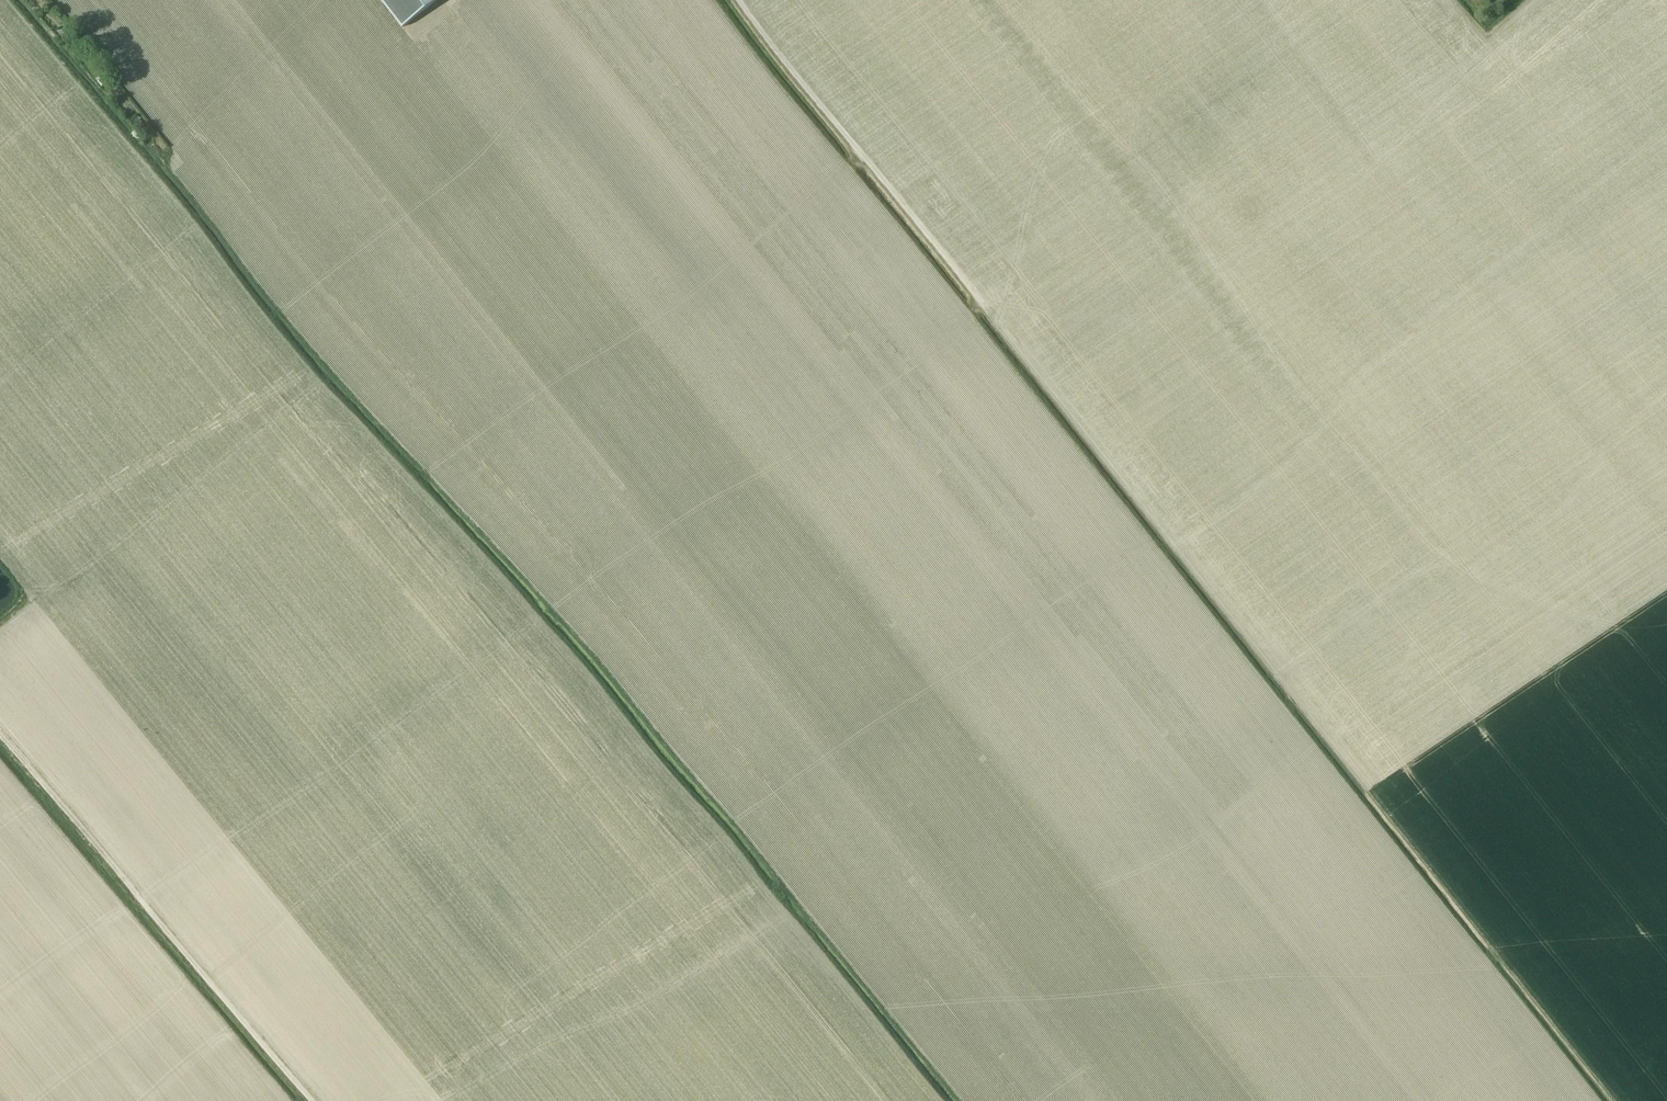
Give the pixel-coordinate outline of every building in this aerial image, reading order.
[(403,27),(437,0),(382,0),(403,27)]
